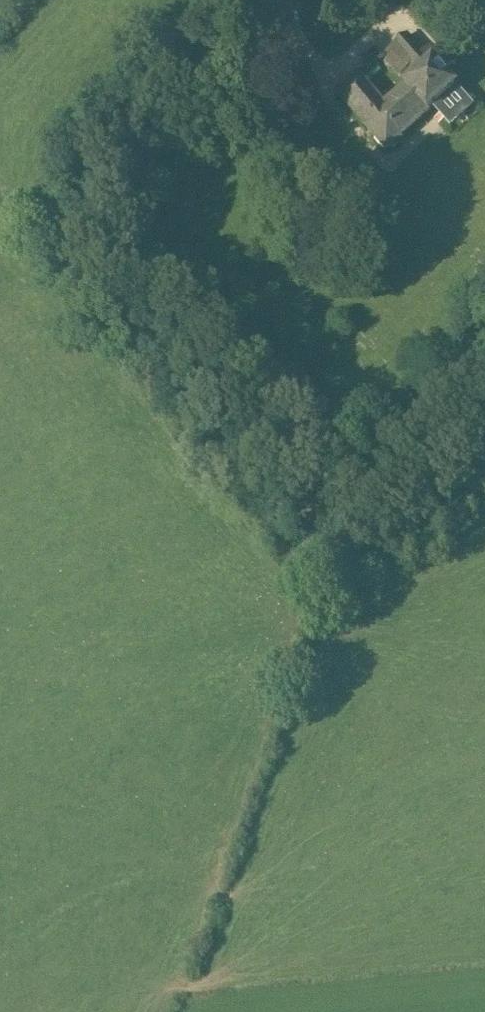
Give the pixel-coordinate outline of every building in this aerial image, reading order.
[(414,74),(384,102),(359,73),(339,90),(386,145),(453,83),(406,30),(396,40),(411,57),(408,59),(418,70),(414,74)] [(396,40),(383,51),(401,71),(407,66),(414,74),(418,70),(408,59),(411,57),(396,40)]
